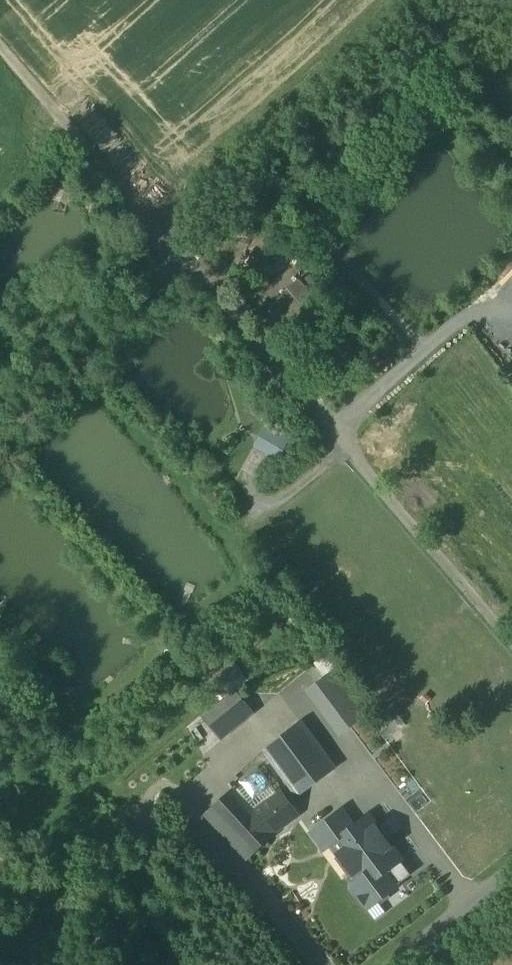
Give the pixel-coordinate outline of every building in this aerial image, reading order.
[(287,458),(297,437),(270,425),(260,446),(287,458)] [(242,673),(231,660),(213,674),(224,687),(242,673)] [(318,685),(307,693),(338,735),(367,714),(335,672),(318,685)] [(221,702),(203,717),(213,729),(222,740),(255,713),(236,690),(221,702)] [(300,723),(265,750),(299,796),(335,770),(300,723)] [(238,784),(259,803),(280,780),(259,761),(238,784)] [(252,814),(231,792),(205,816),(246,861),(272,837),(252,814)] [(277,792),(252,814),(272,837),(297,814),(277,792)] [(314,831),(328,821),(321,811),(307,821),(314,831)] [(354,827),(343,811),(312,833),(323,849),(331,844),(354,827)] [(354,827),(331,844),(358,880),(351,885),(352,890),(367,911),(379,901),(381,904),(390,898),(388,895),(398,887),(387,871),(402,861),(369,816),(358,825),(354,827)] [(82,962),(84,964),(103,964),(92,953),(82,962)]
